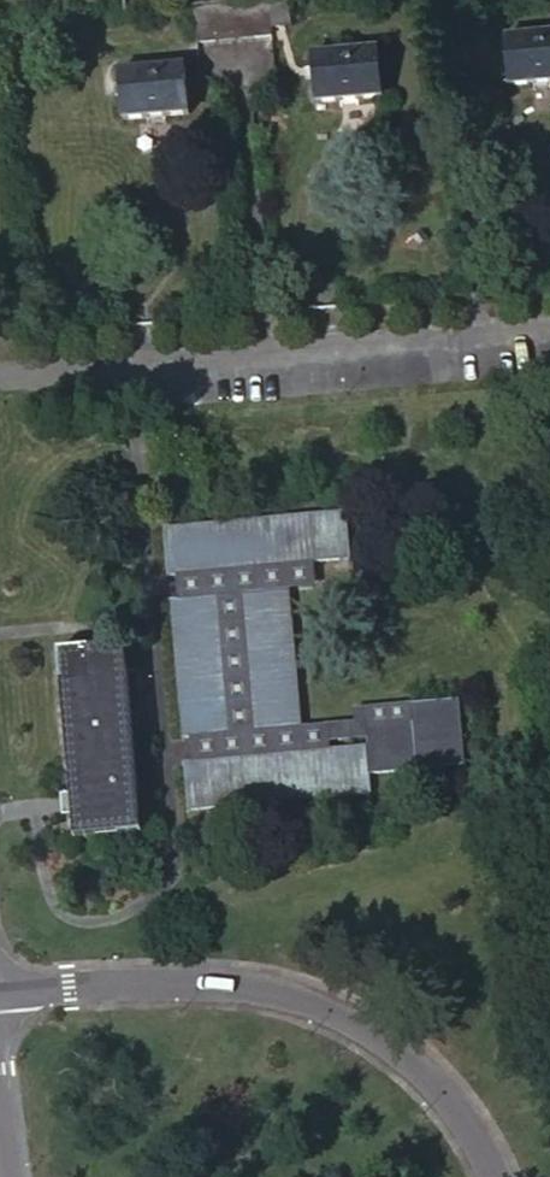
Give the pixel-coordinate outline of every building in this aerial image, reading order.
[(249,1),(252,34),(262,33),(270,33),(269,24),(267,0),(262,0),(249,1)] [(286,0),(267,0),(269,24),(288,22),(286,0)] [(249,1),(230,2),(233,36),(252,34),(249,1)] [(230,2),(212,3),(214,37),(233,36),(230,2)] [(212,3),(193,5),(196,39),(214,37),(212,3)] [(504,34),(507,82),(549,78),(549,31),(504,34)] [(196,39),(199,86),(266,81),(262,33),(252,34),(233,36),(214,37),(196,39)] [(377,47),(311,51),(314,99),(380,93),(377,47)] [(183,62),(117,68),(121,116),(188,109),(183,62)] [(344,507),(162,523),(166,570),(175,569),(285,560),(313,557),(348,554),(344,507)] [(313,557),(285,560),(288,584),(298,584),(315,582),(313,557)] [(288,584),(285,560),(175,569),(177,594),(288,584)] [(168,595),(180,733),(190,732),(300,722),(288,584),(177,594),(168,595)] [(124,641),(57,647),(68,788),(72,835),(139,828),(124,641)] [(365,722),(366,741),(192,756),(182,757),(187,805),(370,789),(368,769),(463,762),(457,695),(410,699),(411,717),(365,722)] [(300,722),(190,732),(192,756),(366,741),(365,722),(411,717),(410,699),(337,706),(338,718),(300,722)]
